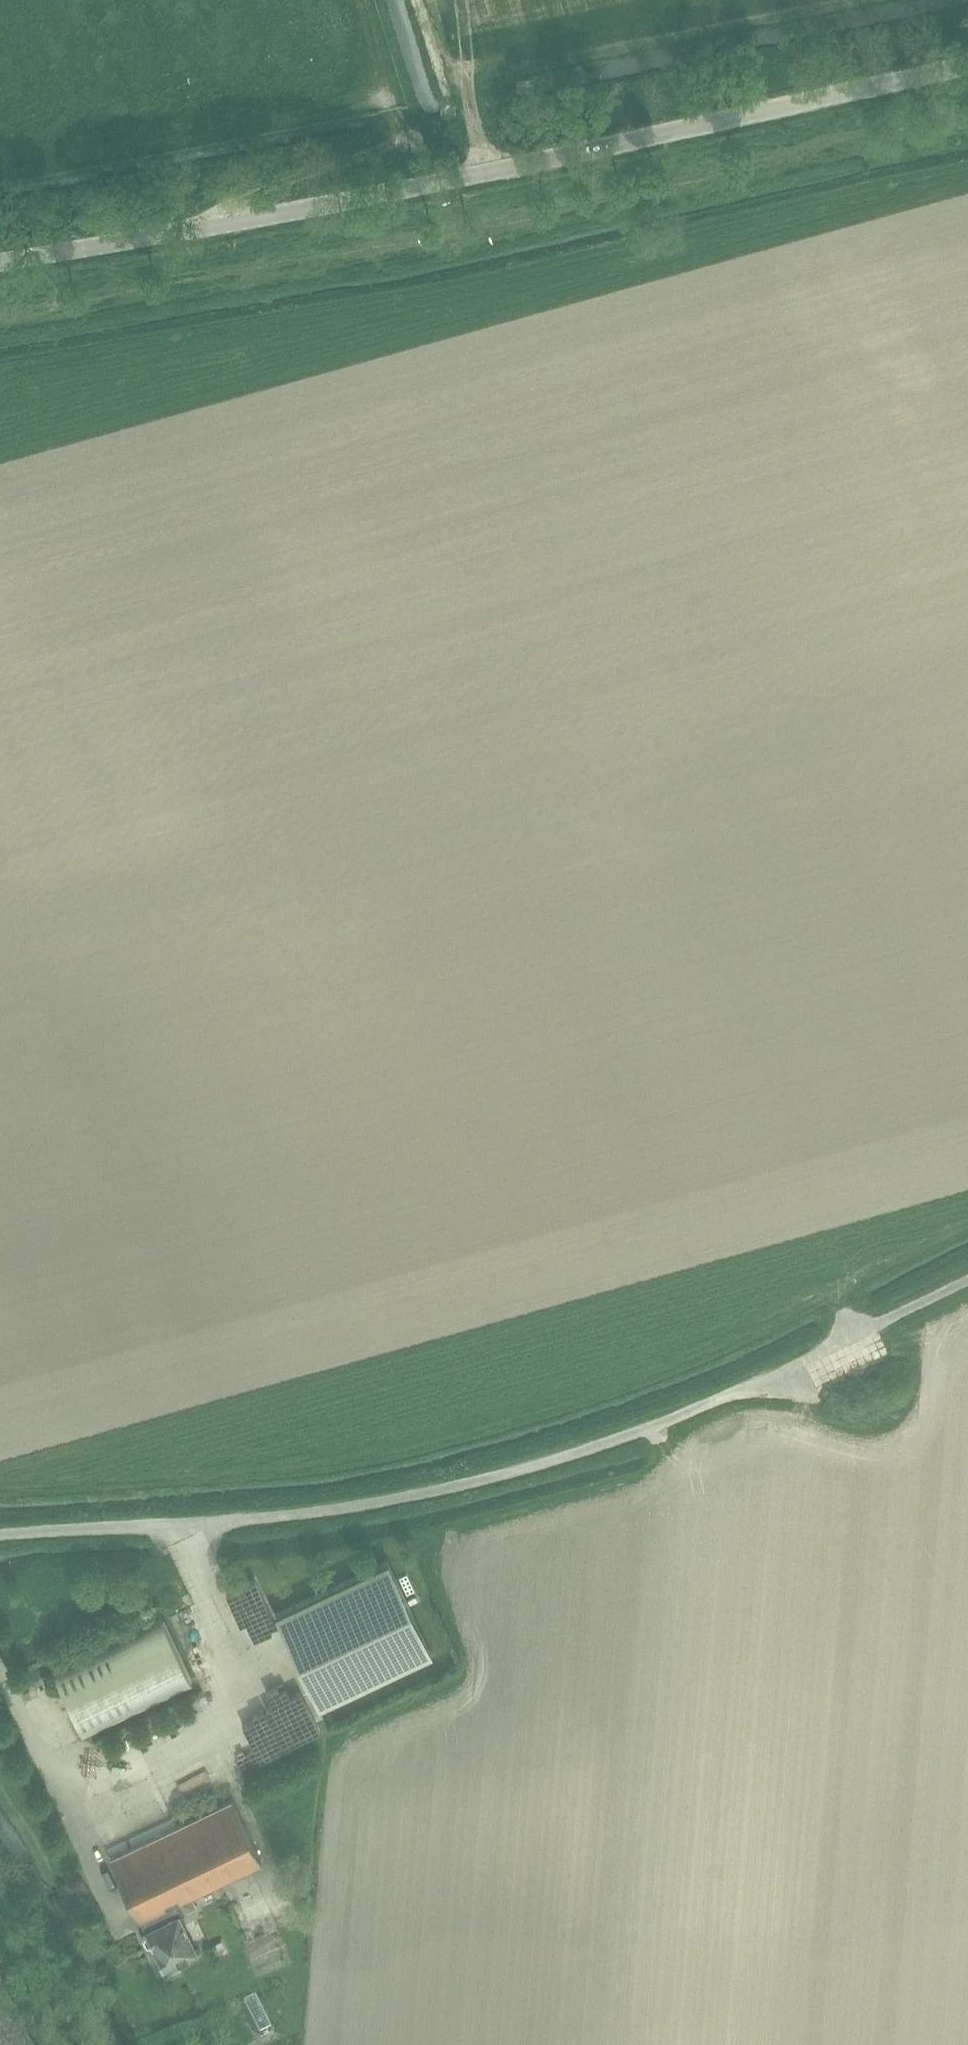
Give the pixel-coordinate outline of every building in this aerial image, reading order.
[(388,1559),(275,1613),(319,1705),(432,1651),(388,1559)] [(158,1613),(49,1665),(84,1737),(193,1686),(158,1613)] [(185,1912),(180,1902),(263,1862),(233,1799),(111,1858),(146,1933),(144,1937),(147,1943),(152,1944),(164,1968),(198,1951),(180,1914),(185,1912)] [(248,2003),(242,1990),(229,1995),(235,2009),(248,2003)]
